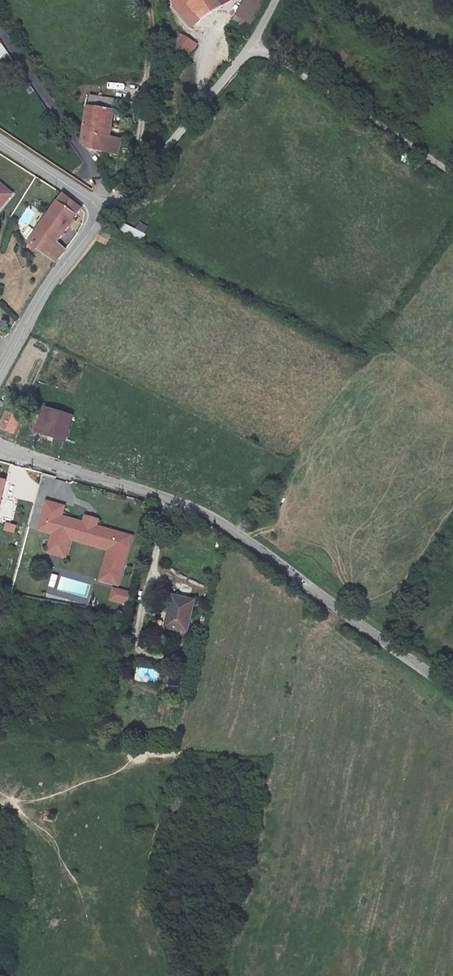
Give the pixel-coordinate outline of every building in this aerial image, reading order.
[(217,0),(172,0),(173,6),(192,26),(220,4),(217,0)] [(236,12),(251,21),(263,3),(264,0),(244,0),(236,12)] [(246,28),(251,21),(236,12),(232,19),(246,28)] [(196,43),(178,33),(170,48),(188,58),(196,43)] [(85,106),(112,111),(114,99),(87,95),(85,106)] [(85,106),(79,142),(85,148),(117,155),(121,139),(109,136),(112,111),(85,106)] [(9,196),(0,188),(0,206),(9,196)] [(59,195),(23,243),(30,248),(54,267),(64,253),(54,245),(79,213),(74,208),(59,195)] [(138,222),(135,229),(145,233),(148,226),(138,222)] [(143,241),(146,233),(124,224),(121,232),(143,241)] [(102,240),(109,245),(111,239),(105,236),(102,240)] [(30,248),(23,243),(20,247),(27,251),(30,248)] [(71,416),(42,408),(35,433),(64,442),(71,416)] [(21,421),(8,416),(2,429),(15,435),(21,421)] [(84,524),(62,517),(65,507),(47,502),(38,530),(52,534),(46,552),(65,558),(70,540),(67,539),(68,535),(112,549),(106,570),(102,569),(98,581),(117,587),(132,538),(96,527),(95,530),(83,527),(84,524)] [(98,521),(86,518),(84,524),(83,527),(95,530),(96,527),(98,521)] [(67,539),(70,540),(107,551),(102,569),(106,570),(112,549),(68,535),(67,539)] [(51,574),(48,586),(54,588),(57,576),(51,574)] [(130,593),(112,589),(110,600),(127,604),(130,593)] [(195,601),(173,595),(166,625),(173,628),(172,634),(186,637),(195,601)] [(137,679),(155,682),(156,670),(139,668),(137,679)]
